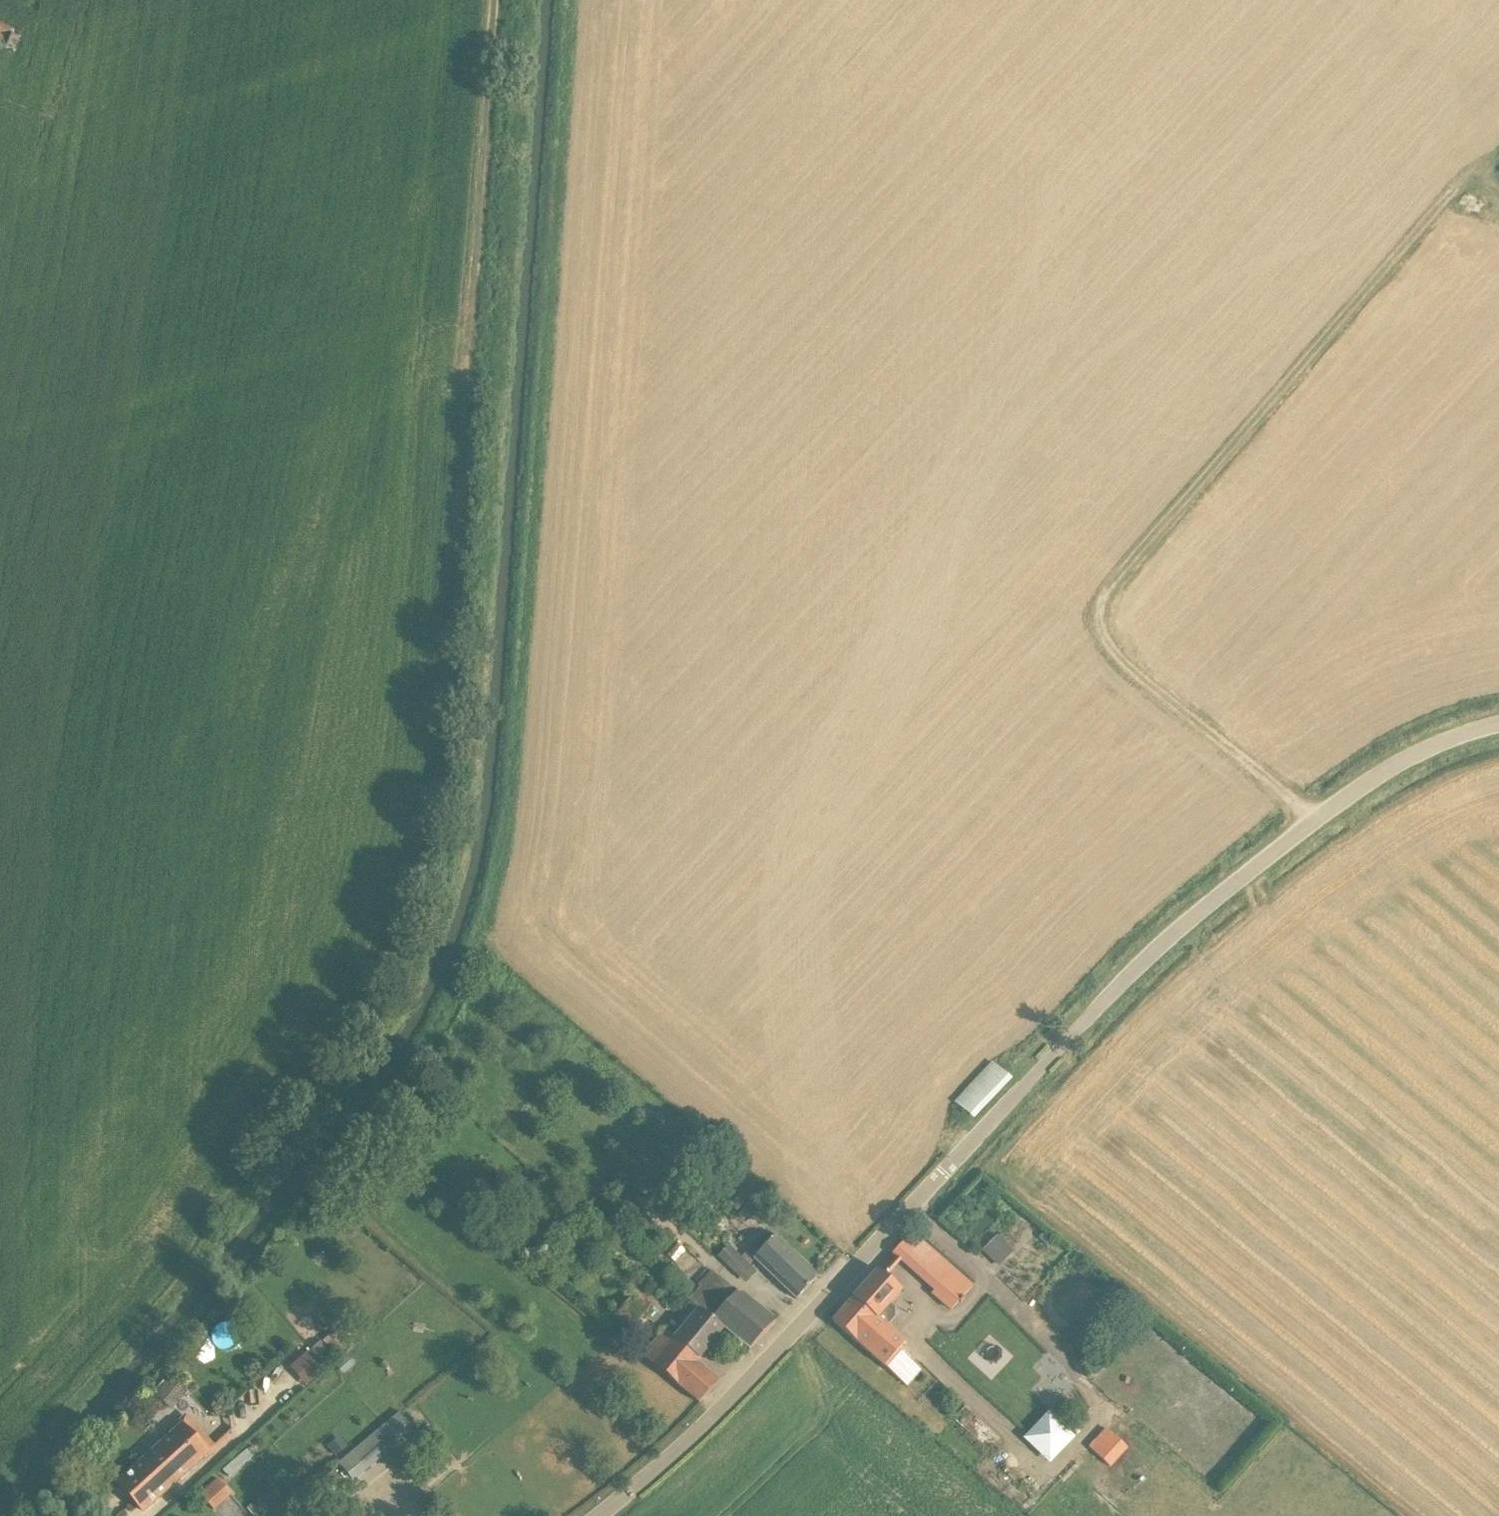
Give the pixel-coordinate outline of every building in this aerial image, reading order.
[(21,37),(14,34),(15,31),(0,24),(0,46),(7,49),(8,47),(16,51),(21,37)] [(976,1119),(1013,1078),(992,1059),(955,1101),(976,1119)] [(911,1233),(894,1251),(934,1288),(932,1291),(952,1309),(971,1288),(911,1233)] [(997,1235),(982,1251),(998,1267),(1013,1251),(997,1235)] [(776,1237),(755,1260),(796,1299),(817,1276),(776,1237)] [(320,1247),(315,1251),(315,1258),(319,1263),(326,1263),(331,1259),(331,1253),(327,1247),(320,1247)] [(735,1250),(723,1262),(744,1282),(755,1270),(735,1250)] [(697,1307),(724,1330),(737,1341),(748,1350),(754,1344),(775,1322),(738,1291),(712,1270),(697,1287),(699,1288),(689,1300),(697,1307)] [(902,1292),(877,1270),(832,1321),(903,1382),(918,1365),(900,1350),(909,1339),(882,1316),(902,1292)] [(638,1288),(617,1314),(633,1326),(653,1301),(638,1288)] [(664,1330),(642,1356),(698,1403),(718,1383),(695,1364),(724,1330),(697,1307),(673,1337),(664,1330)] [(307,1350),(291,1363),(308,1382),(323,1369),(307,1350)] [(336,1364),(341,1370),(352,1361),(347,1355),(336,1364)] [(171,1378),(155,1395),(172,1410),(187,1392),(171,1378)] [(1028,1436),(1055,1462),(1079,1436),(1051,1411),(1028,1436)] [(118,1484),(143,1511),(214,1446),(190,1419),(118,1484)] [(1113,1434),(1101,1448),(1109,1455),(1121,1440),(1113,1434)] [(329,1448),(336,1456),(348,1447),(340,1438),(329,1448)] [(247,1449),(223,1470),(229,1476),(253,1455),(247,1449)] [(217,1477),(200,1493),(213,1509),(232,1493),(217,1477)]
